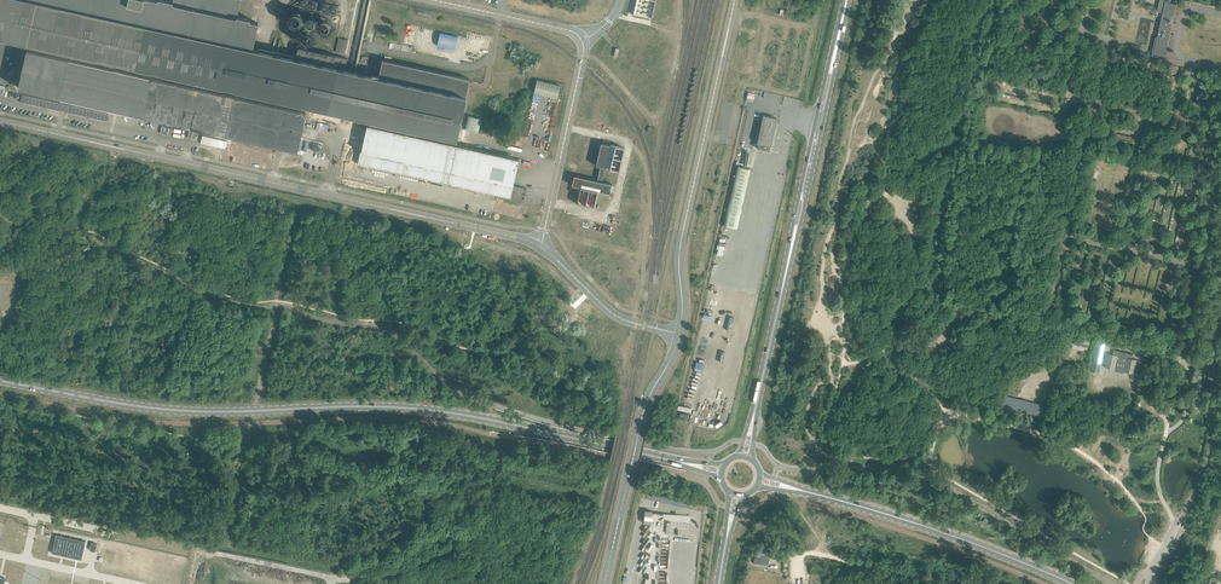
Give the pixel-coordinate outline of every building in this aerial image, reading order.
[(5,40),(5,38),(9,38),(8,40),(12,41),(12,39),(21,41),(21,46),(22,48),(28,47),(28,50),(27,49),(26,54),(26,57),(26,58),(21,75),(21,79),(19,85),(19,88),(58,97),(62,97),(67,99),(121,111),(122,111),(125,112),(278,146),(283,147),(292,149),(293,149),(294,149),(297,150),(299,139),(301,134),(302,126),(305,117),(306,112),(305,111),(307,105),(350,115),(358,116),(358,117),(363,118),(365,118),(371,119),(369,126),(367,125),(366,130),(361,152),(358,164),(359,164),(365,165),(510,198),(509,200),(521,203),(523,197),(523,195),(525,188),(513,186),(513,184),(514,178),(517,168),(517,167),(518,164),(519,159),(511,157),(418,137),(419,130),(456,138),(457,134),(458,129),(466,93),(467,89),(467,86),(469,81),(469,79),(382,59),(378,77),(373,76),(374,71),(371,70),(372,68),(360,66),(358,73),(349,71),(345,70),(347,59),(298,47),(295,59),(284,56),(277,55),(268,52),(253,49),(259,23),(250,21),(251,19),(245,18),(237,16),(238,10),(239,4),(240,0),(173,0),(173,2),(165,0),(164,0),(159,0),(158,1),(155,0),(0,0),(0,39),(5,40)] [(1172,22),(1176,4),(1170,3),(1171,0),(1159,0),(1157,11),(1163,13),(1161,21),(1172,24),(1172,22)] [(304,18),(304,17),(304,15),(303,14),(302,12),(300,11),(299,11),(297,10),(295,10),(294,10),(293,11),(291,12),(290,12),(289,14),(288,15),(288,17),(288,19),(288,20),(288,22),(289,23),(290,24),(292,25),(293,26),(295,26),(296,26),(297,26),(299,26),(301,25),(302,24),(303,23),(304,21),(304,18)] [(317,22),(317,21),(316,19),(316,18),(315,17),(313,16),(312,16),(310,15),(309,16),(308,16),(306,17),(305,18),(305,19),(304,22),(305,24),(306,26),(308,27),(309,28),(310,28),(313,27),(315,26),(316,24),(316,23),(317,22)] [(333,25),(332,24),(332,22),(331,21),(330,20),(329,19),(328,18),(326,18),(325,18),(324,18),(322,18),(321,19),(320,20),(319,21),(318,22),(318,24),(318,25),(318,27),(318,28),(319,30),(320,31),(321,31),(322,32),(325,33),(328,32),(329,32),(330,31),(331,29),(332,28),(332,27),(333,25)] [(315,36),(315,34),(314,33),(313,31),(313,30),(310,29),(309,28),(307,28),(305,28),(304,29),(302,30),(301,31),(300,32),(300,33),(299,35),(299,36),(299,38),(300,39),(302,42),(303,43),(304,43),(306,44),(307,44),(309,44),(310,43),(311,43),(313,42),(314,39),(315,38),(315,36)] [(412,45),(414,30),(407,29),(405,44),(412,45)] [(1159,30),(1157,37),(1155,37),(1150,60),(1163,63),(1165,56),(1170,32),(1159,30)] [(416,50),(423,52),(427,34),(420,32),(416,50)] [(437,45),(455,49),(458,36),(440,32),(437,45)] [(338,38),(335,52),(345,54),(348,40),(338,38)] [(453,61),(454,54),(442,51),(440,58),(453,61)] [(557,99),(560,85),(536,80),(533,93),(557,99)] [(22,95),(20,102),(108,122),(110,114),(22,95)] [(465,127),(479,131),(482,118),(468,115),(465,127)] [(769,146),(770,146),(776,118),(763,115),(757,139),(758,139),(756,148),(768,151),(769,146)] [(610,126),(609,133),(618,134),(618,128),(610,126)] [(202,136),(200,143),(215,146),(216,142),(216,139),(202,136)] [(741,151),(751,153),(754,142),(747,141),(746,144),(742,143),(741,151)] [(573,177),(572,185),(580,187),(600,191),(604,192),(604,194),(609,195),(609,193),(609,194),(610,192),(611,185),(611,184),(602,182),(604,173),(605,167),(608,156),(610,145),(609,144),(602,143),(601,143),(599,142),(598,147),(599,147),(599,148),(596,165),(597,166),(600,166),(597,180),(574,175),(574,176),(573,177)] [(264,148),(262,155),(272,158),(274,152),(264,148)] [(768,222),(775,224),(777,216),(771,214),(768,222)] [(1001,329),(1004,319),(986,313),(983,322),(996,327),(996,328),(1001,329)] [(1076,334),(1074,344),(1089,347),(1091,338),(1076,334)] [(981,341),(995,349),(998,343),(984,336),(981,341)] [(1104,351),(1106,340),(1097,337),(1092,361),(1101,363),(1104,351)] [(940,358),(952,354),(950,348),(938,352),(940,358)] [(1133,354),(1114,350),(1113,354),(1108,353),(1105,368),(1110,369),(1114,370),(1114,369),(1124,371),(1124,372),(1133,374),(1137,359),(1132,358),(1133,354)] [(1090,371),(1099,373),(1101,363),(1092,361),(1090,371)] [(1011,397),(1004,396),(1001,407),(1042,417),(1044,405),(1011,397)] [(677,445),(679,439),(670,437),(668,443),(677,445)] [(670,521),(688,523),(689,519),(689,516),(671,514),(652,512),(652,511),(645,511),(644,515),(644,519),(643,523),(650,523),(647,529),(650,531),(646,536),(649,538),(646,543),(648,545),(645,550),(648,552),(644,557),(647,559),(643,565),(646,567),(643,572),(646,574),(645,581),(643,583),(657,583),(657,579),(661,539),(669,540),(670,521)] [(54,543),(52,553),(61,555),(62,553),(64,553),(64,556),(68,556),(69,557),(72,557),(73,558),(79,559),(80,559),(81,560),(85,541),(84,541),(81,540),(77,539),(76,539),(73,538),(72,538),(63,536),(62,536),(56,535),(55,538),(54,543)] [(112,573),(116,549),(106,547),(103,571),(112,573)] [(768,565),(770,555),(765,554),(764,556),(755,554),(754,563),(768,565)]
